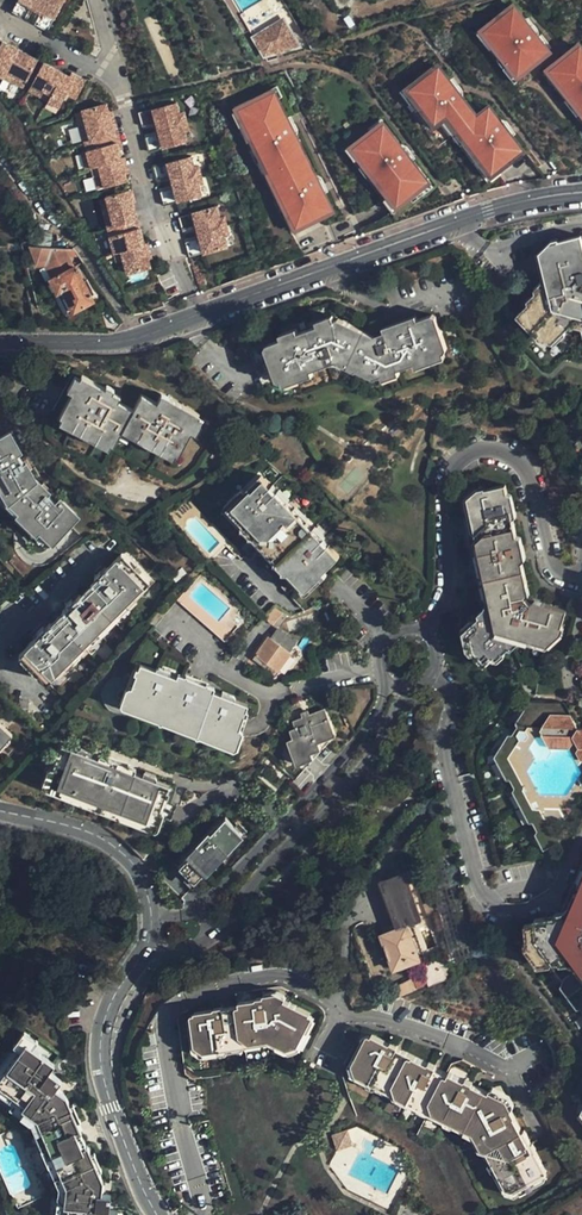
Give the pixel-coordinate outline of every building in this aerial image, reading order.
[(29,14),(34,4),(40,7),(43,2),(39,0),(22,0),(17,8),(29,14)] [(43,2),(60,12),(67,0),(44,0),(43,2)] [(47,11),(41,21),(52,27),(60,12),(43,2),(40,7),(47,11)] [(525,17),(514,4),(487,26),(496,37),(492,41),(516,71),(520,68),(548,46),(535,31),(525,17)] [(529,14),(525,17),(535,31),(539,27),(529,14)] [(496,37),(487,26),(476,34),(512,81),(524,72),(520,68),(516,71),(492,41),(496,37)] [(0,30),(0,64),(6,68),(20,42),(0,30)] [(42,54),(20,42),(6,68),(13,72),(17,65),(31,73),(42,54)] [(552,63),(562,75),(559,77),(581,107),(581,49),(578,52),(574,46),(552,63)] [(64,67),(46,56),(35,75),(54,86),(64,67)] [(559,77),(562,75),(552,63),(546,68),(552,76),(549,78),(577,114),(580,111),(581,113),(581,107),(559,77)] [(445,70),(442,66),(407,95),(440,134),(448,128),(493,182),(497,178),(500,181),(535,153),(526,142),(522,145),(529,152),(501,175),(452,116),(442,125),(416,94),(445,70)] [(64,67),(54,86),(50,93),(61,99),(68,88),(76,93),(84,78),(64,67)] [(484,118),(445,70),(416,94),(442,125),(452,116),(501,175),(529,152),(522,145),(494,110),(484,118)] [(54,86),(35,75),(31,82),(50,93),(54,86)] [(281,84),(239,105),(303,232),(345,210),(281,84)] [(280,90),(245,108),(304,224),(338,207),(280,90)] [(61,99),(50,93),(46,98),(58,104),(61,99)] [(110,102),(82,109),(83,112),(86,122),(78,124),(82,142),(113,134),(108,111),(112,111),(111,109),(110,102)] [(154,108),(153,108),(156,122),(158,128),(187,120),(185,112),(180,114),(177,102),(154,108)] [(153,108),(138,112),(141,126),(153,123),(156,122),(153,108)] [(112,111),(108,111),(113,134),(117,133),(115,124),(112,111)] [(83,112),(75,114),(78,124),(86,122),(83,112)] [(159,134),(163,148),(187,142),(184,130),(189,129),(187,120),(158,128),(159,134)] [(383,124),(350,151),(398,211),(431,184),(383,124)] [(113,134),(82,142),(84,149),(88,166),(119,159),(119,158),(117,149),(113,134)] [(156,135),(144,138),(148,151),(163,148),(159,134),(156,135)] [(88,166),(84,149),(78,150),(82,167),(88,166)] [(398,211),(350,151),(345,155),(396,217),(433,186),(431,184),(398,211)] [(167,162),(166,163),(169,176),(171,182),(202,175),(200,168),(194,169),(191,156),(167,162)] [(119,159),(88,166),(90,175),(98,173),(101,186),(124,180),(122,173),(119,159)] [(169,176),(166,163),(151,166),(155,180),(166,177),(169,176)] [(98,173),(90,175),(94,188),(101,186),(98,173)] [(172,188),(176,202),(177,202),(201,196),(198,184),(203,183),(202,175),(171,182),(172,188)] [(169,189),(158,192),(161,205),(176,202),(172,188),(169,189)] [(127,191),(106,196),(106,198),(109,208),(102,210),(106,226),(134,219),(130,203),(127,191)] [(109,208),(106,198),(99,200),(102,210),(109,208)] [(215,207),(191,213),(194,227),(196,234),(224,227),(222,218),(218,219),(215,207)] [(194,227),(191,213),(180,216),(176,217),(179,231),(191,228),(194,227)] [(134,219),(106,226),(108,238),(112,251),(140,245),(140,244),(134,219)] [(106,226),(100,228),(103,239),(108,238),(106,226)] [(197,240),(201,253),(225,247),(222,235),(226,234),(224,227),(196,234),(197,240)] [(194,240),(182,243),(186,257),(201,253),(197,240),(194,240)] [(65,256),(66,249),(31,244),(30,252),(35,253),(65,256)] [(140,245),(112,251),(114,260),(121,259),(124,272),(136,269),(146,266),(144,260),(140,244),(140,245)] [(563,249),(569,247),(567,244),(559,246),(546,262),(549,273),(552,284),(551,290),(545,295),(544,301),(554,294),(556,286),(551,261),(565,258),(563,249)] [(569,247),(563,249),(565,258),(551,261),(556,286),(554,294),(544,301),(522,320),(533,334),(537,339),(545,333),(553,343),(573,328),(581,331),(581,245),(569,247)] [(50,282),(72,269),(65,256),(35,253),(49,279),(50,282)] [(195,266),(189,267),(194,287),(200,285),(195,266)] [(74,268),(72,269),(50,282),(69,313),(93,300),(74,268)] [(138,275),(136,269),(124,272),(125,278),(138,275)] [(438,316),(437,314),(432,312),(378,336),(337,322),(269,350),(267,356),(280,385),(286,388),(355,360),(393,374),(450,349),(451,343),(438,316)] [(533,334),(532,338),(538,345),(555,345),(571,333),(581,337),(581,331),(573,328),(553,343),(545,333),(537,339),(533,334)] [(244,368),(254,364),(248,349),(237,353),(244,368)] [(116,439),(124,426),(127,421),(178,448),(181,449),(192,428),(200,413),(202,408),(172,392),(166,403),(157,398),(140,389),(133,403),(130,408),(118,402),(121,397),(113,393),(114,389),(83,372),(82,375),(73,390),(62,411),(65,413),(113,439),(116,439)] [(69,388),(73,390),(82,375),(77,373),(69,388)] [(163,387),(157,398),(166,403),(172,392),(163,387)] [(113,393),(121,397),(123,393),(114,389),(113,393)] [(130,408),(133,403),(121,397),(118,402),(130,408)] [(111,444),(113,439),(65,413),(63,417),(111,444)] [(200,413),(192,428),(196,430),(204,415),(200,413)] [(127,421),(124,426),(175,453),(178,448),(127,421)] [(5,434),(0,437),(0,479),(9,495),(22,508),(19,511),(36,528),(39,525),(52,538),(68,522),(66,519),(72,512),(59,498),(52,505),(45,498),(40,493),(43,491),(38,486),(32,480),(27,472),(24,466),(21,468),(17,462),(12,453),(15,451),(5,434)] [(22,459),(17,462),(21,468),(24,466),(27,472),(28,471),(22,459)] [(332,538),(324,532),(322,534),(274,491),(276,488),(270,482),(267,483),(257,474),(241,493),(227,509),(208,530),(236,555),(239,559),(254,562),(257,559),(300,596),(323,573),(335,576),(339,572),(347,563),(339,555),(343,551),(331,541),(332,538)] [(36,528),(19,511),(22,508),(9,495),(0,479),(0,502),(1,504),(43,546),(52,538),(39,525),(36,528)] [(39,485),(38,486),(43,491),(40,493),(45,498),(49,494),(39,485)] [(322,534),(324,532),(325,530),(278,487),(276,488),(274,491),(322,534)] [(227,509),(241,493),(237,490),(223,505),(227,509)] [(525,608),(519,573),(517,564),(521,564),(519,552),(515,553),(513,546),(510,529),(508,521),(512,520),(510,511),(506,511),(505,503),(503,494),(479,498),(458,501),(474,579),(464,582),(459,622),(465,643),(471,652),(476,650),(487,663),(504,652),(510,648),(515,647),(539,656),(544,642),(553,645),(555,639),(560,625),(529,614),(525,608)] [(48,682),(150,581),(123,552),(104,571),(102,570),(95,576),(97,577),(91,583),(93,585),(81,596),(79,594),(73,600),(72,599),(66,604),(68,606),(62,611),(64,614),(52,624),(50,624),(44,629),(42,627),(36,633),(38,635),(19,653),(43,677),(48,682)] [(308,609),(331,599),(337,596),(335,576),(323,573),(300,596),(257,559),(254,562),(270,576),(308,609)] [(217,626),(182,595),(175,602),(222,644),(236,629),(224,618),(217,626)] [(289,654),(295,646),(298,642),(280,630),(278,632),(271,640),(269,639),(255,655),(277,671),(290,655),(289,654)] [(510,648),(504,652),(508,655),(517,654),(538,662),(555,657),(558,650),(555,639),(553,645),(544,642),(539,656),(515,647),(510,648)] [(124,703),(138,666),(133,665),(117,707),(237,753),(248,723),(244,721),(235,745),(124,703)] [(182,683),(175,680),(138,666),(124,703),(235,745),(244,721),(249,708),(212,694),(205,692),(203,697),(180,689),(182,683)] [(177,676),(175,680),(182,683),(180,689),(203,697),(205,692),(212,694),(213,690),(177,676)] [(289,750),(290,752),(307,745),(308,749),(318,744),(316,738),(332,731),(321,702),(290,714),(293,722),(286,724),(290,733),(284,735),(289,750)] [(537,733),(549,714),(531,704),(517,726),(518,730),(513,737),(507,737),(492,761),(504,783),(507,784),(512,791),(510,794),(527,826),(531,827),(535,834),(533,837),(544,858),(563,848),(518,762),(527,749),(532,741),(537,733)] [(537,733),(542,739),(546,745),(550,750),(568,749),(573,744),(578,749),(574,753),(581,763),(581,729),(576,729),(568,716),(549,714),(537,733)] [(11,735),(1,726),(0,725),(0,746),(11,735)] [(65,743),(56,766),(51,778),(157,820),(171,785),(159,780),(144,775),(137,772),(102,758),(92,754),(79,748),(65,743)] [(80,744),(79,748),(92,754),(95,746),(85,743),(80,744)] [(309,753),(308,749),(307,745),(290,752),(289,750),(277,763),(287,774),(309,753)] [(105,751),(102,758),(137,772),(140,765),(105,751)] [(51,778),(56,766),(49,764),(42,782),(160,829),(164,819),(170,821),(176,806),(170,803),(176,788),(171,785),(157,820),(51,778)] [(147,768),(144,775),(159,780),(161,776),(158,772),(147,768)] [(226,818),(223,815),(177,861),(180,864),(226,818)] [(216,841),(224,849),(242,831),(226,818),(180,864),(185,868),(196,877),(214,859),(206,852),(216,841)] [(214,859),(224,849),(216,841),(206,852),(214,859)] [(196,877),(185,868),(182,872),(191,882),(196,877)] [(422,918),(405,871),(379,880),(397,927),(382,932),(394,966),(420,957),(407,923),(422,918)] [(577,989),(581,986),(581,923),(581,924),(536,931),(537,951),(548,950),(549,966),(562,965),(568,972),(567,977),(577,989)] [(400,995),(429,984),(424,972),(396,983),(400,995)] [(265,1001),(278,999),(277,989),(237,995),(239,1009),(241,1009),(241,1005),(256,1003),(256,1001),(265,999),(265,1001)] [(309,1016),(278,999),(265,1001),(265,999),(256,1001),(256,1003),(241,1005),(241,1009),(239,1009),(222,1012),(222,1009),(211,1011),(212,1013),(193,1016),(198,1051),(216,1048),(216,1051),(229,1049),(228,1047),(245,1045),(244,1039),(270,1035),(292,1047),(309,1016)] [(34,1038),(40,1031),(27,1017),(0,1045),(0,1061),(27,1031),(34,1038)] [(34,1038),(27,1031),(0,1061),(0,1074),(18,1092),(16,1095),(31,1109),(63,1181),(60,1202),(65,1202),(63,1214),(113,1214),(114,1208),(105,1206),(107,1192),(97,1190),(101,1177),(84,1139),(83,1139),(78,1127),(79,1126),(64,1092),(54,1082),(59,1075),(49,1065),(52,1061),(55,1058),(34,1038)] [(452,1122),(467,1128),(469,1129),(481,1149),(482,1149),(487,1158),(486,1159),(493,1170),(495,1169),(511,1196),(550,1173),(547,1168),(515,1187),(502,1165),(500,1166),(494,1156),(496,1155),(490,1144),(487,1145),(475,1125),(474,1122),(456,1114),(455,1115),(442,1109),(443,1107),(426,1100),(426,1101),(417,1097),(415,1100),(411,1098),(405,1095),(406,1092),(380,1080),(375,1078),(374,1081),(361,1076),(362,1073),(355,1070),(369,1037),(360,1033),(343,1072),(359,1079),(358,1082),(367,1086),(371,1088),(372,1087),(383,1091),(403,1100),(402,1102),(413,1107),(418,1109),(420,1110),(422,1107),(440,1116),(439,1118),(451,1124),(452,1122)] [(444,1070),(422,1060),(369,1037),(355,1070),(362,1073),(361,1076),(374,1081),(375,1078),(380,1080),(406,1092),(405,1095),(411,1098),(415,1100),(417,1097),(426,1101),(426,1100),(443,1107),(442,1109),(455,1115),(456,1114),(474,1122),(475,1125),(487,1145),(490,1144),(496,1155),(494,1156),(500,1166),(502,1165),(515,1187),(547,1168),(549,1167),(525,1126),(522,1127),(510,1107),(509,1105),(503,1094),(485,1086),(474,1081),(445,1068),(444,1070)] [(449,1060),(445,1068),(474,1081),(480,1067),(459,1057),(449,1060)] [(4,1091),(0,1096),(18,1114),(30,1140),(32,1141),(37,1152),(36,1154),(51,1185),(48,1211),(54,1212),(54,1214),(63,1214),(65,1202),(60,1202),(63,1181),(31,1109),(16,1095),(18,1092),(0,1074),(0,1087),(4,1091)] [(503,1094),(509,1105),(514,1102),(506,1088),(487,1080),(485,1086),(503,1094)] [(352,1145),(347,1130),(335,1134),(340,1149),(352,1145)]
